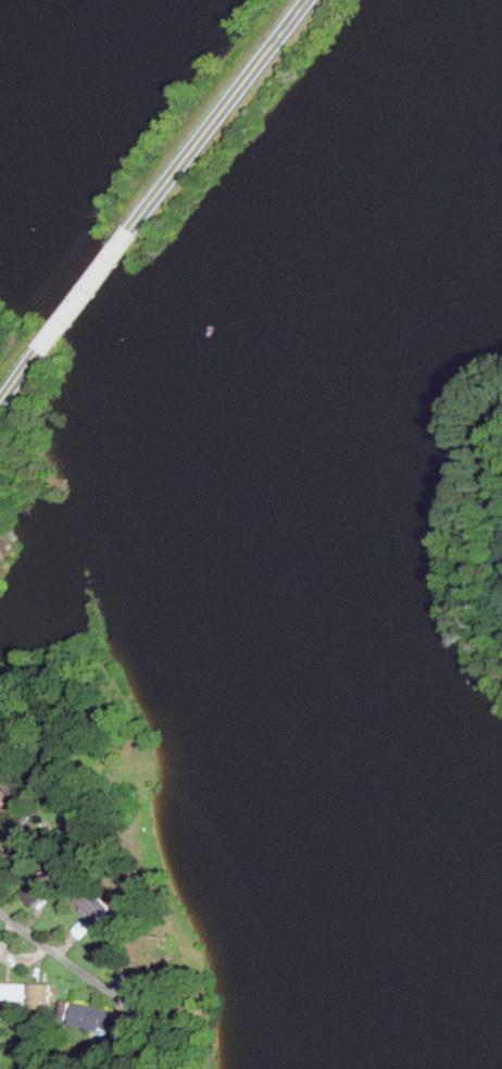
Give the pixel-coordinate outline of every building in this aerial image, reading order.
[(29,795),(8,778),(0,788),(0,806),(12,816),(29,795)] [(21,892),(30,906),(70,883),(61,868),(21,892)] [(78,906),(98,924),(113,908),(92,890),(78,906)] [(29,984),(0,983),(0,1001),(28,1001),(29,984)] [(72,1025),(128,1033),(131,1011),(76,1003),(72,1025)]
